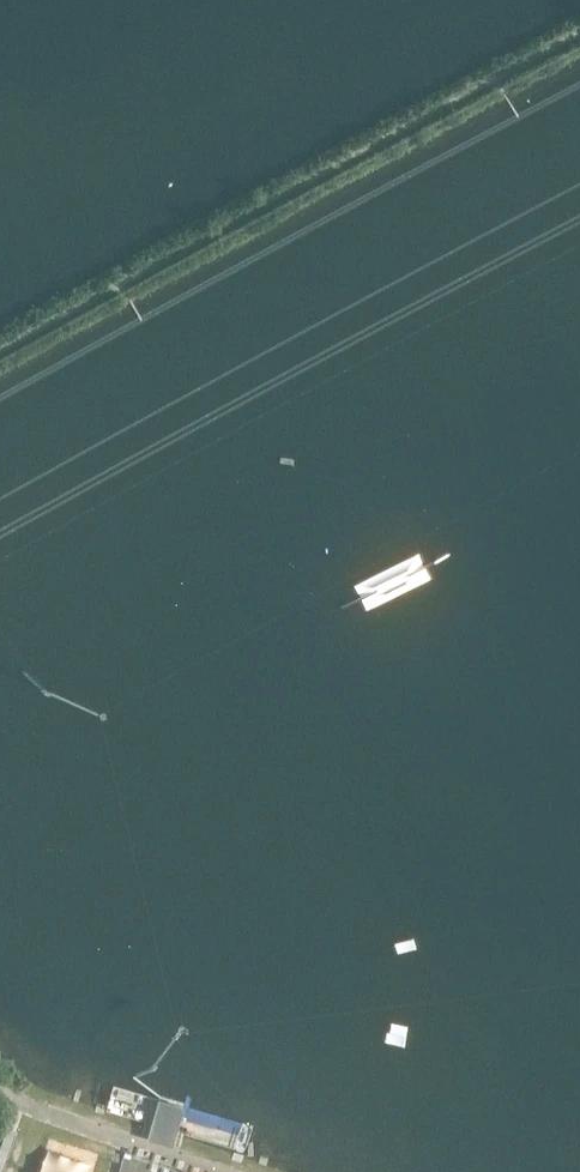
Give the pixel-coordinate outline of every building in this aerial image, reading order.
[(153,1123),(164,1127),(175,1130),(183,1106),(159,1099),(153,1123)]
